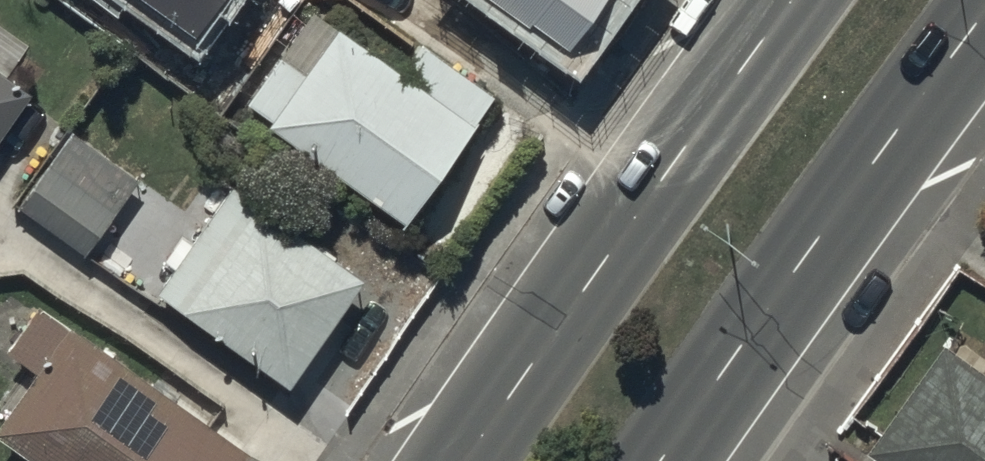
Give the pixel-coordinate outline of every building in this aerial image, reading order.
[(194,47),(227,0),(127,0),(194,47)] [(570,52),(607,0),(498,0),(570,52)] [(248,108),(409,224),(479,128),(342,29),(307,77),(283,59),(248,108)] [(30,90),(0,69),(0,134),(30,90)] [(13,215),(77,261),(137,179),(73,133),(13,215)] [(162,295),(296,391),(372,287),(237,191),(162,295)] [(38,460),(245,460),(250,453),(44,305),(11,350),(42,372),(0,429),(0,434),(38,460)] [(866,454),(875,460),(984,460),(984,371),(947,344),(880,435),(866,454)]
